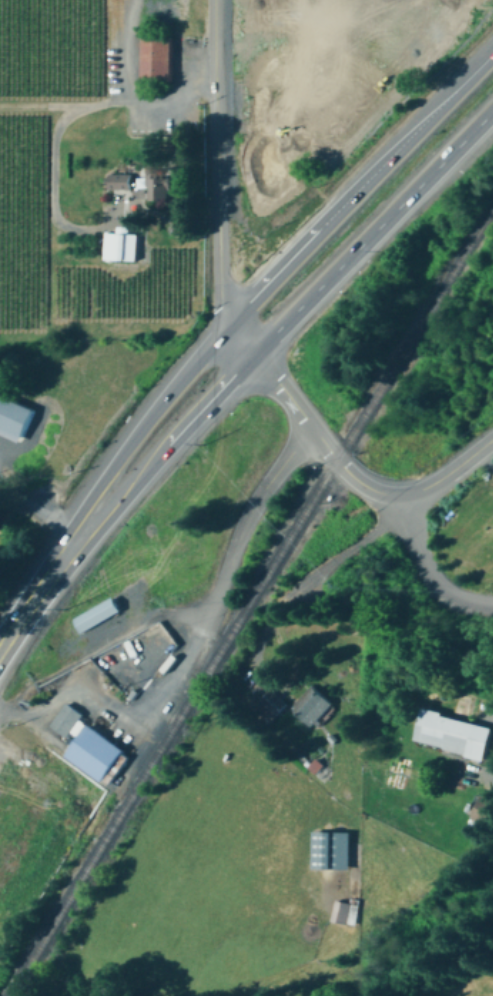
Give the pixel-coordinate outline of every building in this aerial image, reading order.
[(141,82),(171,82),(171,39),(141,39),(141,82)] [(129,173),(107,173),(107,190),(129,190),(129,173)] [(167,202),(168,179),(149,177),(148,200),(167,202)] [(135,262),(135,234),(108,234),(108,262),(135,262)] [(35,409),(0,396),(0,435),(22,443),(35,409)] [(73,620),(82,634),(120,611),(112,597),(73,620)] [(311,728),(333,706),(314,687),(292,709),(311,728)] [(269,724),(287,706),(270,689),(258,702),(262,706),(256,712),(269,724)] [(83,717),(66,705),(50,727),(66,739),(83,717)] [(484,761),(492,728),(421,711),(413,744),(484,761)] [(105,784),(126,751),(87,726),(66,759),(105,784)] [(479,794),(472,817),(492,824),(492,798),(479,794)] [(350,871),(350,833),(316,833),(316,871),(350,871)] [(352,925),(352,902),(333,902),(333,925),(352,925)]
